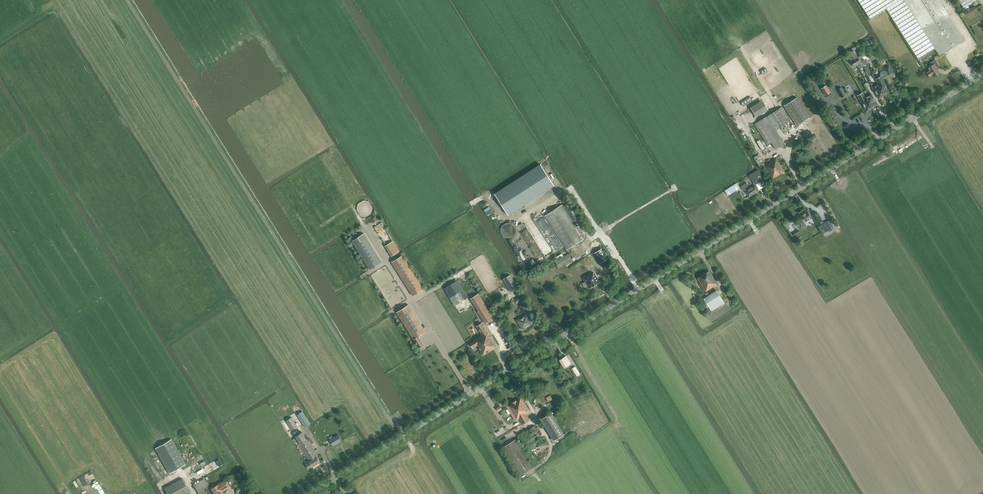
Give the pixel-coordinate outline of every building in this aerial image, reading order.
[(947,12),(939,0),(858,0),(870,19),(886,9),(919,59),(935,49),(939,55),(964,39),(947,12)] [(853,50),(850,52),(853,58),(857,65),(860,63),(861,62),(864,61),(861,55),(858,57),(857,57),(853,50)] [(930,70),(927,72),(929,76),(932,74),(934,77),(940,73),(936,67),(939,65),(935,59),(930,62),(932,65),(928,68),(930,70)] [(889,66),(884,68),(886,71),(885,70),(884,70),(883,70),(882,71),(881,72),(881,73),(880,74),(883,79),(889,75),(893,73),(889,66)] [(878,84),(884,95),(890,92),(881,76),(875,79),(878,84)] [(872,87),(879,98),(884,95),(878,84),(875,85),(873,82),(871,84),(873,87),(872,87)] [(822,85),(820,86),(826,95),(830,92),(826,85),(823,87),(822,85)] [(846,95),(841,87),(837,89),(842,97),(846,95)] [(878,105),(871,94),(865,97),(863,92),(857,95),(867,111),(878,105)] [(810,118),(797,97),(792,100),(784,106),(797,126),(806,120),(810,118)] [(750,108),(757,118),(769,110),(762,100),(750,108)] [(791,121),(782,107),(758,121),(759,122),(755,124),(767,145),(772,142),(776,149),(785,144),(776,130),(791,121)] [(759,154),(754,157),(761,168),(765,166),(765,165),(759,154)] [(768,164),(765,166),(773,179),(785,171),(776,158),(768,163),(768,164)] [(540,164),(495,194),(509,215),(554,186),(540,164)] [(750,174),(750,175),(756,185),(761,182),(758,176),(761,175),(758,170),(750,174)] [(759,191),(755,185),(750,188),(747,183),(741,187),(743,190),(745,190),(749,197),(759,191)] [(584,238),(569,214),(562,204),(545,215),(566,249),(584,238)] [(568,204),(564,206),(574,220),(577,218),(575,215),(577,214),(572,206),(570,207),(568,204)] [(807,211),(799,216),(804,223),(802,224),(804,226),(806,225),(804,222),(811,218),(810,215),(811,214),(809,210),(807,211)] [(815,214),(812,215),(819,226),(823,231),(824,233),(829,231),(827,228),(824,223),(818,214),(817,212),(815,214)] [(824,223),(829,231),(834,227),(829,220),(824,223)] [(386,245),(393,240),(382,222),(374,226),(386,245)] [(514,223),(502,223),(503,233),(507,233),(507,237),(514,236),(514,223)] [(364,233),(352,241),(370,270),(382,262),(364,233)] [(393,241),(385,246),(392,256),(400,251),(393,241)] [(595,252),(601,262),(608,258),(602,248),(595,252)] [(556,262),(557,264),(559,267),(573,259),(569,253),(556,262)] [(413,295),(424,289),(402,255),(392,262),(413,295)] [(698,278),(706,291),(714,286),(714,285),(717,283),(709,271),(698,278)] [(590,274),(583,278),(584,279),(589,288),(590,288),(599,282),(600,282),(600,281),(595,274),(594,273),(591,275),(590,274)] [(503,279),(511,292),(518,287),(510,275),(503,279)] [(457,280),(444,288),(455,306),(468,298),(457,280)] [(704,298),(705,300),(703,302),(706,308),(709,313),(725,303),(717,290),(709,295),(708,292),(705,294),(707,296),(704,298)] [(478,293),(470,298),(478,311),(478,312),(485,323),(488,321),(489,323),(494,319),(478,293)] [(408,305),(397,312),(414,339),(419,348),(424,344),(419,336),(425,332),(408,305)] [(532,324),(526,314),(517,320),(523,330),(532,324)] [(474,341),(470,343),(473,348),(477,346),(483,355),(497,346),(487,331),(482,323),(477,326),(482,335),(474,340),(474,341)] [(471,337),(464,326),(456,330),(463,341),(471,337)] [(564,368),(571,363),(566,356),(559,360),(564,368)] [(572,368),(577,376),(580,374),(575,366),(572,368)] [(526,413),(530,411),(521,397),(506,406),(515,421),(519,419),(522,424),(530,419),(526,413)] [(310,423),(302,411),(297,414),(304,426),(305,427),(310,423)] [(541,419),(554,440),(565,433),(551,412),(541,419)] [(292,417),(286,421),(292,430),(297,427),(292,417)] [(528,445),(541,437),(534,425),(521,433),(526,441),(528,445)] [(302,432),(295,436),(299,443),(297,445),(301,452),(303,451),(309,461),(309,462),(306,464),(308,469),(312,467),(320,461),(318,457),(319,457),(307,438),(306,439),(302,432)] [(341,441),(337,434),(329,440),(333,446),(341,441)] [(502,448),(520,476),(534,467),(525,453),(528,450),(519,436),(516,439),(502,448)] [(155,448),(162,460),(169,473),(186,464),(179,451),(172,439),(155,448)] [(165,488),(168,493),(187,493),(190,492),(182,478),(165,488)] [(204,488),(209,486),(205,478),(194,484),(199,493),(207,493),(204,488)] [(214,493),(223,493),(222,491),(228,487),(224,480),(211,488),(214,493)]
